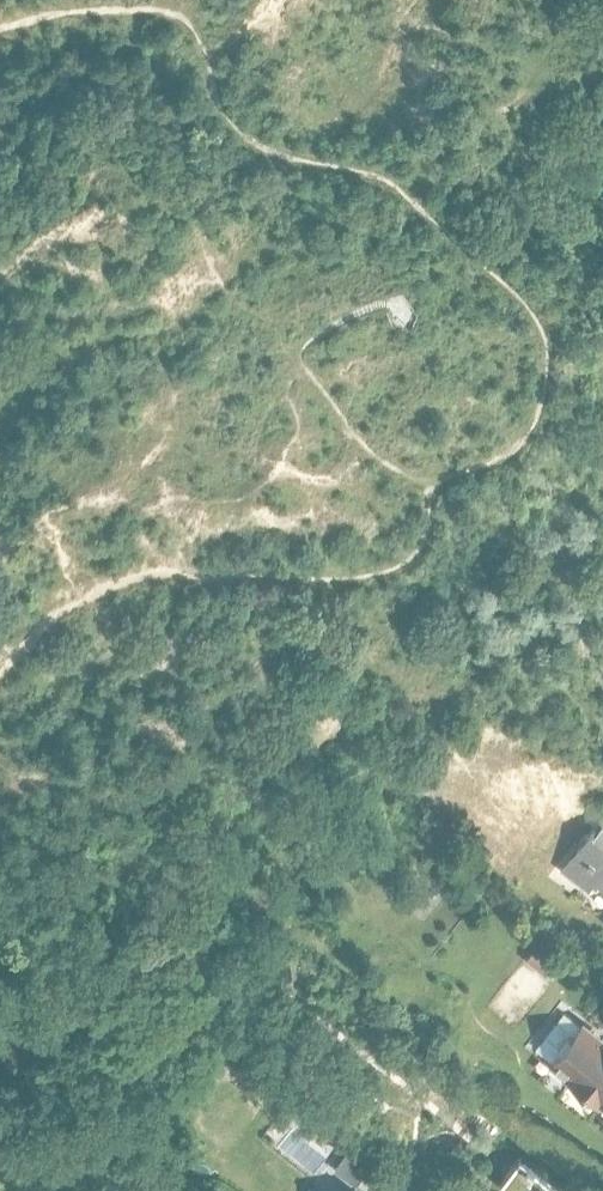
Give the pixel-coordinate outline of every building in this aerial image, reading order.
[(565,869),(590,888),(596,880),(602,886),(602,819),(565,869)] [(582,1026),(554,1063),(566,1073),(565,1075),(577,1085),(579,1083),(602,1101),(602,1042),(582,1026)] [(45,1086),(44,1088),(34,1099),(44,1107),(54,1094),(45,1086)] [(286,1120),(296,1109),(296,1108),(284,1098),(274,1110),(286,1120)] [(520,1158),(500,1184),(509,1190),(562,1190),(520,1158)]
